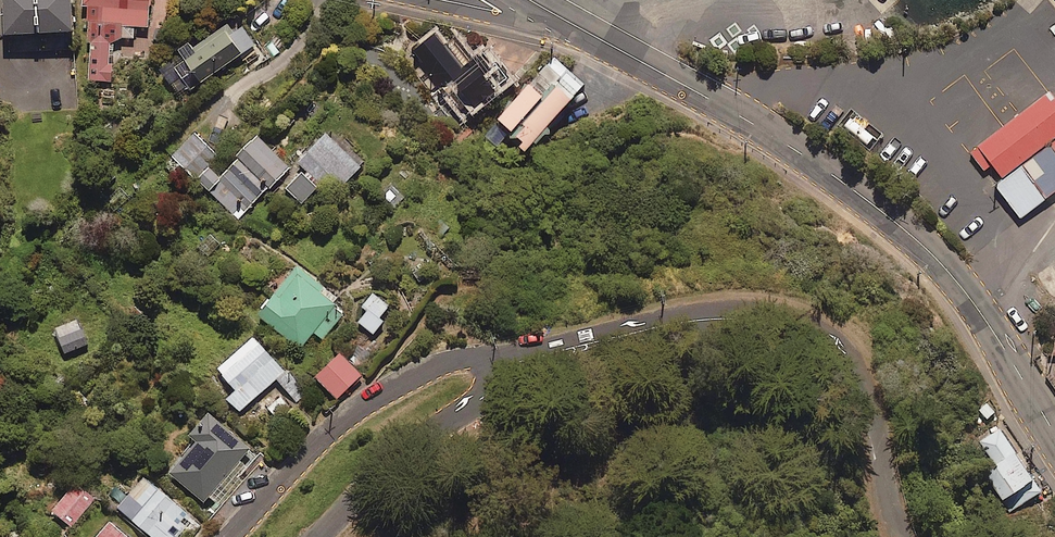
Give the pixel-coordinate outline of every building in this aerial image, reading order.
[(2,26),(71,23),(70,0),(1,0),(2,26)] [(147,0),(82,0),(82,42),(89,42),(88,77),(109,77),(109,35),(132,35),(133,23),(147,23),(147,0)] [(253,40),(234,12),(158,64),(178,93),(253,40)] [(495,58),(488,63),(476,49),(459,61),(433,27),(411,43),(423,59),(412,67),(429,89),(440,81),(460,108),(506,73),(495,58)] [(579,79),(548,52),(496,112),(527,139),(579,79)] [(1051,89),(969,151),(984,171),(993,164),(1004,179),(995,185),(1021,218),(1054,192),(1054,95),(1051,89)] [(215,151),(192,129),(170,152),(237,216),(289,162),(257,131),(218,172),(206,160),(215,151)] [(359,163),(324,129),(297,158),(331,191),(359,163)] [(315,185),(300,169),(284,183),(299,200),(315,185)] [(337,298),(296,263),(255,310),(298,347),(312,331),(321,339),(343,314),(331,305),(337,298)] [(393,306),(372,287),(360,300),(366,305),(356,316),(371,330),(393,306)] [(284,369),(251,330),(214,362),(235,386),(225,395),(238,409),(284,369)] [(360,370),(338,347),(313,371),(335,394),(360,370)] [(249,445),(206,407),(187,428),(195,436),(167,468),(201,499),(249,445)] [(1032,475),(1000,428),(979,442),(993,463),(982,470),(1000,497),(1032,475)] [(143,473),(115,503),(153,536),(171,536),(190,516),(143,473)] [(93,494),(73,479),(50,507),(71,523),(93,494)] [(108,516),(88,536),(131,536),(108,516)]
